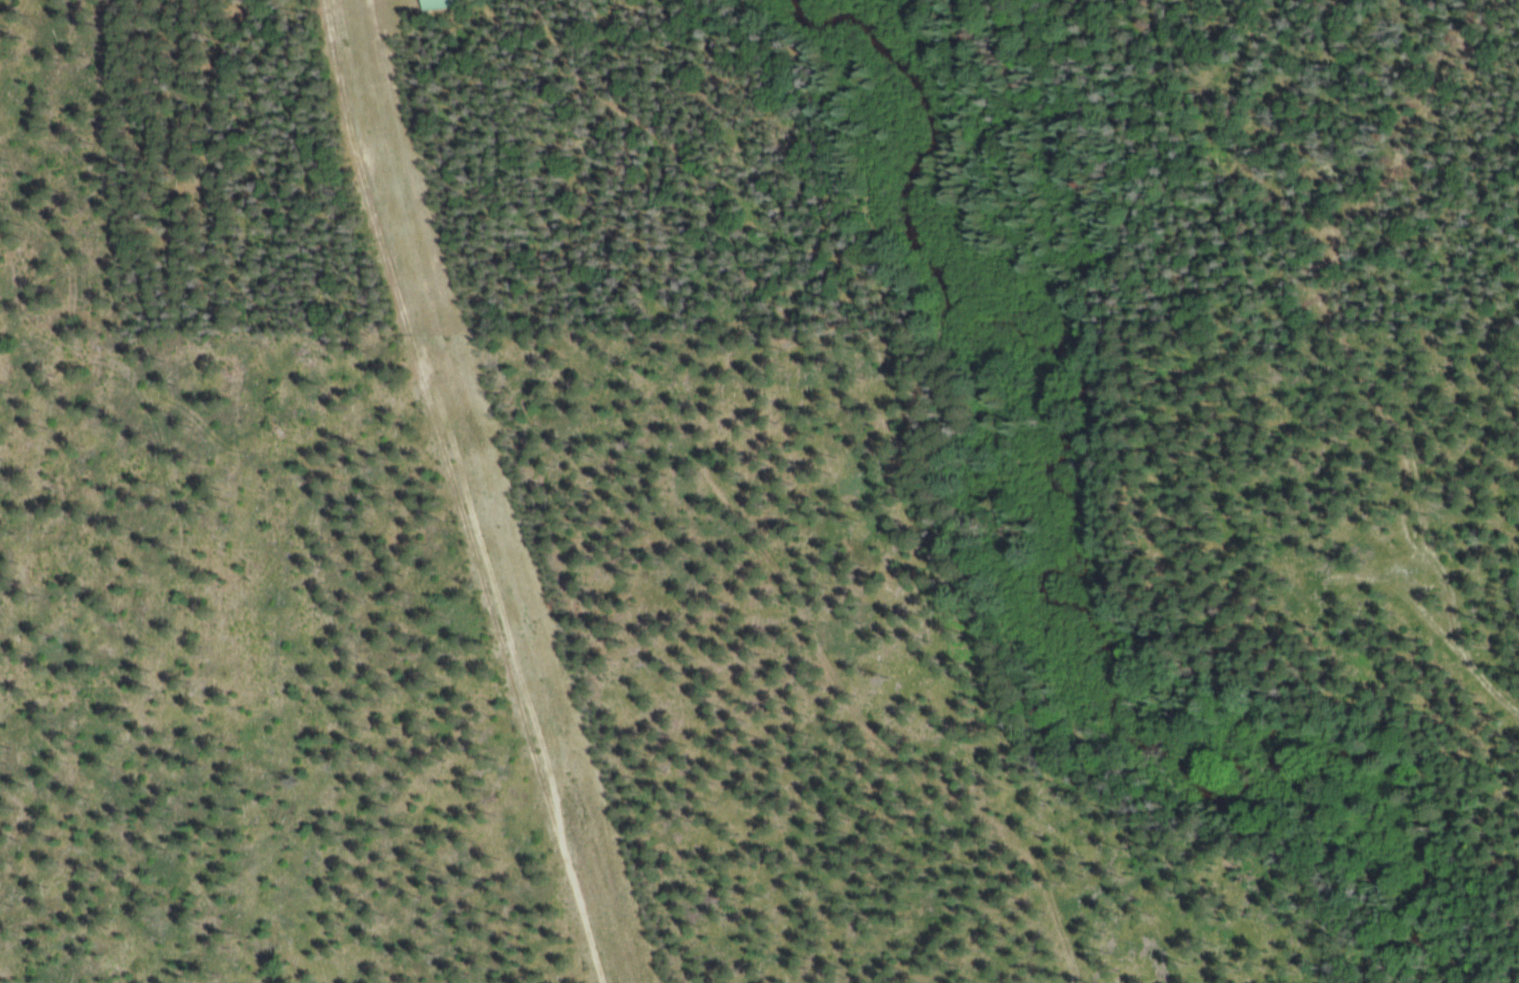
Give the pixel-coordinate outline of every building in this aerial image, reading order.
[(461,0),(416,0),(417,10),(462,8),(461,0)]
